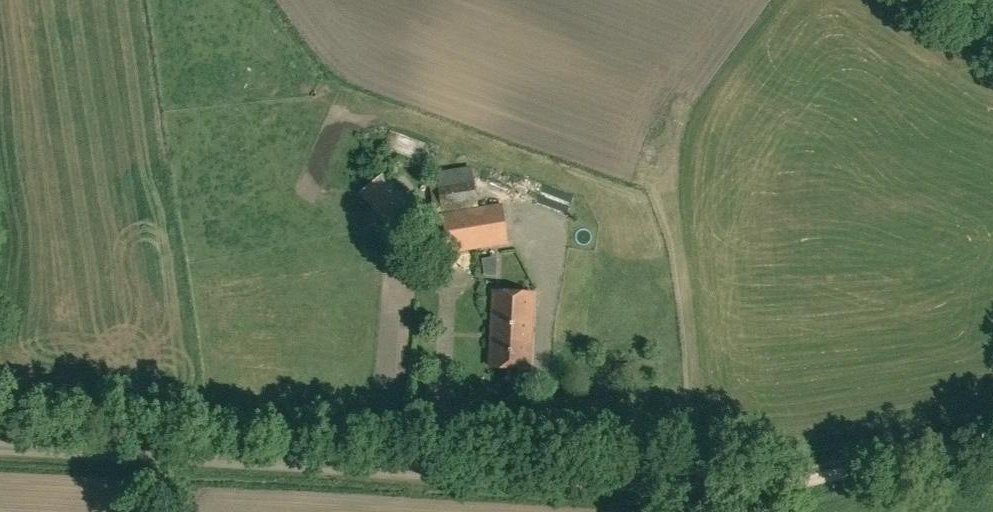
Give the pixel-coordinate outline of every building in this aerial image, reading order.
[(474,175),(438,181),(442,211),(478,205),(474,175)] [(388,179),(371,191),(389,217),(406,205),(388,179)] [(508,242),(502,202),(442,211),(448,252),(508,242)] [(531,343),(534,293),(493,291),(490,340),(491,340),(490,366),(529,368),(530,343),(531,343)]
